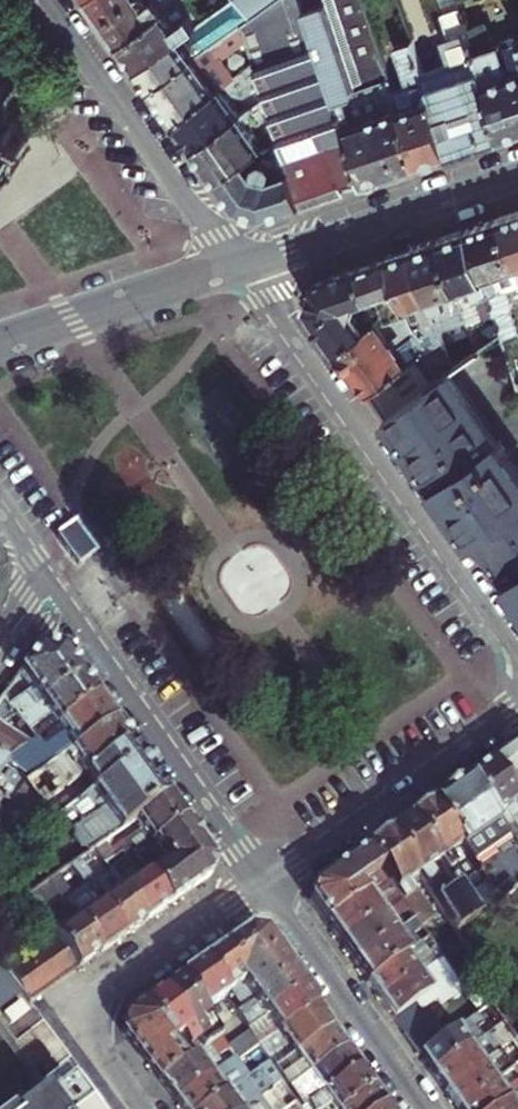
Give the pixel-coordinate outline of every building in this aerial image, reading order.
[(131,0),(90,0),(104,19),(131,0)] [(104,19),(121,42),(181,0),(131,0),(104,19)] [(231,0),(203,0),(191,8),(185,0),(181,0),(121,42),(138,67),(231,0)] [(175,120),(235,78),(221,58),(248,39),(242,22),(252,15),(242,0),(231,0),(138,67),(175,120)] [(291,170),(302,203),(365,182),(305,0),(242,0),(252,15),(242,22),(248,39),(255,63),(267,97),(273,114),(281,139),(284,148),(291,170)] [(365,182),(418,164),(393,89),(363,0),(305,0),(365,182)] [(428,86),(451,152),(502,135),(464,22),(460,9),(445,14),(460,60),(453,62),(458,76),(428,86)] [(517,130),(517,36),(516,37),(513,35),(503,38),(501,43),(493,46),(485,23),(481,24),(479,17),(464,22),(502,135),(517,130)] [(409,83),(393,89),(418,164),(451,152),(428,86),(413,41),(396,47),(409,83)] [(195,148),(241,116),(229,98),(235,93),(242,95),(251,89),(260,102),(267,97),(255,63),(235,78),(175,120),(195,148)] [(3,160),(5,163),(6,162),(7,164),(25,151),(24,150),(26,148),(25,145),(27,137),(29,135),(28,133),(30,132),(17,113),(15,114),(11,109),(13,107),(11,104),(9,105),(10,91),(13,91),(14,87),(10,87),(2,75),(3,73),(0,72),(0,160),(3,160)] [(251,108),(242,95),(235,93),(229,98),(241,116),(251,108)] [(195,148),(217,180),(247,159),(264,146),(250,126),(256,121),(261,122),(273,114),(267,97),(260,102),(251,108),(241,116),(195,148)] [(279,150),(276,141),(270,144),(273,152),(279,150)] [(255,172),(247,159),(217,180),(235,204),(239,207),(261,214),(266,214),(302,203),(291,170),(274,175),(275,167),(271,160),(264,159),(257,164),(255,172)] [(498,218),(514,266),(517,265),(517,212),(498,218)] [(467,229),(488,293),(501,332),(512,367),(517,366),(517,333),(511,312),(508,310),(511,305),(506,288),(517,285),(517,279),(514,266),(498,218),(467,229)] [(467,229),(439,238),(466,318),(482,313),(477,296),(488,293),(467,229)] [(439,238),(412,247),(433,311),(444,308),(450,322),(466,318),(439,238)] [(433,311),(412,247),(388,255),(408,312),(422,353),(442,338),(433,311)] [(357,266),(368,299),(370,299),(382,322),(387,320),(397,316),(408,312),(388,255),(357,266)] [(306,304),(338,350),(374,325),(377,324),(382,322),(370,299),(368,299),(357,266),(314,280),(305,304),(306,304)] [(367,392),(413,359),(422,353),(408,312),(397,316),(403,330),(410,339),(397,347),(391,345),(377,324),(374,325),(338,350),(367,392)] [(466,357),(477,350),(468,323),(457,327),(458,334),(466,357)] [(367,392),(376,404),(421,371),(413,359),(367,392)] [(450,368),(430,383),(384,415),(468,534),(474,542),(481,537),(517,590),(517,465),(450,368)] [(421,371),(376,404),(384,415),(430,383),(421,371)] [(73,520),(56,532),(77,562),(93,550),(73,520)] [(19,673),(41,704),(81,675),(64,651),(61,650),(33,652),(19,673)] [(41,704),(19,673),(3,696),(19,718),(41,704)] [(41,704),(19,718),(21,722),(27,731),(49,715),(56,725),(95,696),(81,675),(41,704)] [(95,696),(56,725),(35,741),(30,745),(25,748),(1,766),(3,767),(19,778),(26,783),(63,758),(70,753),(114,722),(95,696)] [(27,731),(35,741),(56,725),(49,715),(27,731)] [(16,726),(22,735),(27,731),(21,722),(16,726)] [(70,753),(85,774),(129,743),(114,722),(70,753)] [(1,766),(25,748),(0,731),(0,765),(1,766)] [(35,741),(27,731),(22,735),(30,745),(35,741)] [(85,774),(78,780),(63,758),(26,783),(24,784),(10,805),(6,810),(0,818),(0,859),(42,812),(41,808),(41,806),(49,800),(59,815),(56,818),(65,831),(70,830),(73,834),(72,840),(78,849),(84,849),(87,854),(95,848),(103,842),(109,838),(167,797),(129,743),(85,774)] [(517,781),(517,743),(488,764),(517,807),(517,784),(516,782),(517,781)] [(488,764),(463,781),(512,849),(517,845),(517,807),(488,764)] [(10,805),(24,784),(26,783),(19,778),(12,786),(0,778),(0,799),(10,805)] [(463,781),(428,805),(458,848),(471,867),(476,874),(481,881),(480,886),(465,897),(479,916),(481,914),(500,901),(517,888),(517,858),(512,849),(463,781)] [(167,797),(109,838),(120,852),(122,850),(129,859),(135,856),(183,820),(167,797)] [(41,808),(56,818),(59,815),(49,800),(41,806),(41,808)] [(471,867),(458,848),(428,805),(407,820),(437,863),(450,882),(455,889),(476,874),(471,867)] [(135,856),(139,862),(144,859),(147,862),(161,852),(168,861),(148,875),(169,906),(209,878),(212,861),(183,820),(135,856)] [(428,870),(437,863),(407,820),(386,834),(417,877),(435,903),(455,889),(450,882),(441,888),(428,870)] [(417,877),(386,834),(364,850),(388,883),(392,889),(400,900),(404,906),(413,919),(426,936),(435,930),(427,919),(427,917),(405,885),(417,877)] [(114,856),(103,842),(95,848),(105,862),(114,856)] [(97,880),(110,870),(105,862),(95,848),(87,854),(72,864),(86,885),(124,937),(147,921),(123,888),(109,898),(97,880)] [(365,900),(388,883),(364,850),(312,886),(312,888),(310,900),(310,902),(325,923),(362,897),(365,900)] [(147,921),(169,906),(148,875),(146,872),(132,881),(114,856),(105,862),(110,870),(123,888),(147,921)] [(100,954),(124,937),(86,885),(72,895),(66,886),(68,885),(59,873),(49,881),(76,920),(100,954)] [(455,889),(435,903),(456,932),(479,916),(465,897),(480,886),(481,881),(476,874),(455,889)] [(339,944),(377,917),(369,906),(392,889),(388,883),(365,900),(362,897),(325,923),(339,944)] [(500,901),(510,915),(517,910),(517,888),(500,901)] [(61,930),(41,903),(43,902),(35,891),(25,898),(53,937),(77,970),(100,954),(76,920),(61,930)] [(400,900),(377,917),(339,944),(352,963),(390,935),(413,919),(404,906),(400,900)] [(413,919),(390,935),(352,963),(367,983),(403,956),(428,939),(426,936),(413,919)] [(247,932),(222,949),(242,977),(275,951),(263,935),(247,932)] [(30,1003),(77,970),(53,937),(5,971),(21,992),(29,1004),(30,1003)] [(204,962),(226,996),(227,995),(232,991),(243,983),(240,979),(242,977),(222,949),(204,962)] [(291,974),(275,951),(242,977),(240,979),(243,983),(232,991),(236,997),(244,1008),(291,974)] [(435,961),(441,957),(437,952),(432,956),(435,961)] [(416,975),(403,956),(367,983),(380,1002),(416,975)] [(435,961),(416,975),(380,1002),(392,1019),(454,975),(441,957),(435,961)] [(180,978),(204,1012),(220,1001),(226,996),(204,962),(180,978)] [(21,992),(5,971),(0,964),(0,1007),(21,992)] [(302,990),(291,974),(244,1008),(236,1013),(239,1017),(243,1022),(247,1029),(254,1025),(266,1016),(302,990)] [(162,991),(204,1050),(209,1047),(202,1037),(205,1034),(198,1023),(207,1016),(204,1012),(180,978),(162,991)] [(302,990),(266,1016),(254,1025),(247,1029),(252,1037),(258,1046),(314,1007),(302,990)] [(143,1004),(171,1043),(180,1037),(187,1047),(190,1044),(198,1055),(204,1050),(162,991),(143,1004)] [(19,1002),(2,1014),(9,1024),(26,1012),(19,1002)] [(161,1050),(171,1043),(143,1004),(124,1018),(123,1033),(160,1082),(185,1063),(181,1056),(171,1064),(161,1050)] [(314,1007),(258,1046),(267,1059),(283,1047),(284,1041),(294,1055),(331,1029),(314,1007)] [(484,1019),(479,1012),(473,1017),(477,1023),(484,1019)] [(345,1050),(331,1029),(294,1055),(280,1066),(274,1070),(282,1083),(287,1091),(345,1050)] [(469,1048),(455,1029),(418,1056),(432,1074),(469,1048)] [(233,1059),(235,1062),(258,1046),(252,1037),(229,1053),(233,1059)] [(160,1082),(175,1102),(211,1076),(200,1061),(213,1051),(224,1066),(233,1059),(229,1053),(220,1039),(209,1047),(204,1050),(198,1055),(185,1063),(160,1082)] [(497,1051),(504,1046),(500,1041),(493,1045),(497,1051)] [(481,1066),(469,1048),(432,1074),(444,1092),(481,1066)] [(345,1050),(287,1091),(292,1098),(295,1105),(298,1108),(304,1108),(307,1107),(323,1096),(359,1070),(345,1050)] [(225,1095),(218,1086),(240,1070),(235,1062),(233,1059),(224,1066),(211,1076),(175,1102),(180,1108),(206,1108),(225,1095)] [(274,1070),(280,1066),(276,1060),(270,1064),(274,1070)] [(513,1060),(507,1063),(512,1071),(517,1067),(513,1060)] [(282,1083),(274,1070),(270,1064),(269,1062),(257,1070),(266,1081),(250,1093),(242,1082),(225,1095),(206,1108),(247,1108),(282,1083)] [(74,1063),(51,1080),(55,1085),(59,1090),(82,1073),(74,1063)] [(456,1108),(459,1108),(494,1084),(481,1066),(444,1092),(456,1108)] [(372,1088),(359,1070),(323,1096),(307,1107),(304,1108),(326,1108),(330,1106),(333,1108),(343,1108),(372,1088)] [(82,1073),(59,1090),(55,1085),(25,1108),(26,1108),(109,1108),(82,1073)] [(507,1102),(494,1084),(459,1108),(497,1108),(507,1102)] [(343,1108),(379,1108),(384,1105),(372,1088),(343,1108)] [(295,1105),(292,1098),(277,1108),(290,1108),(295,1105)]
